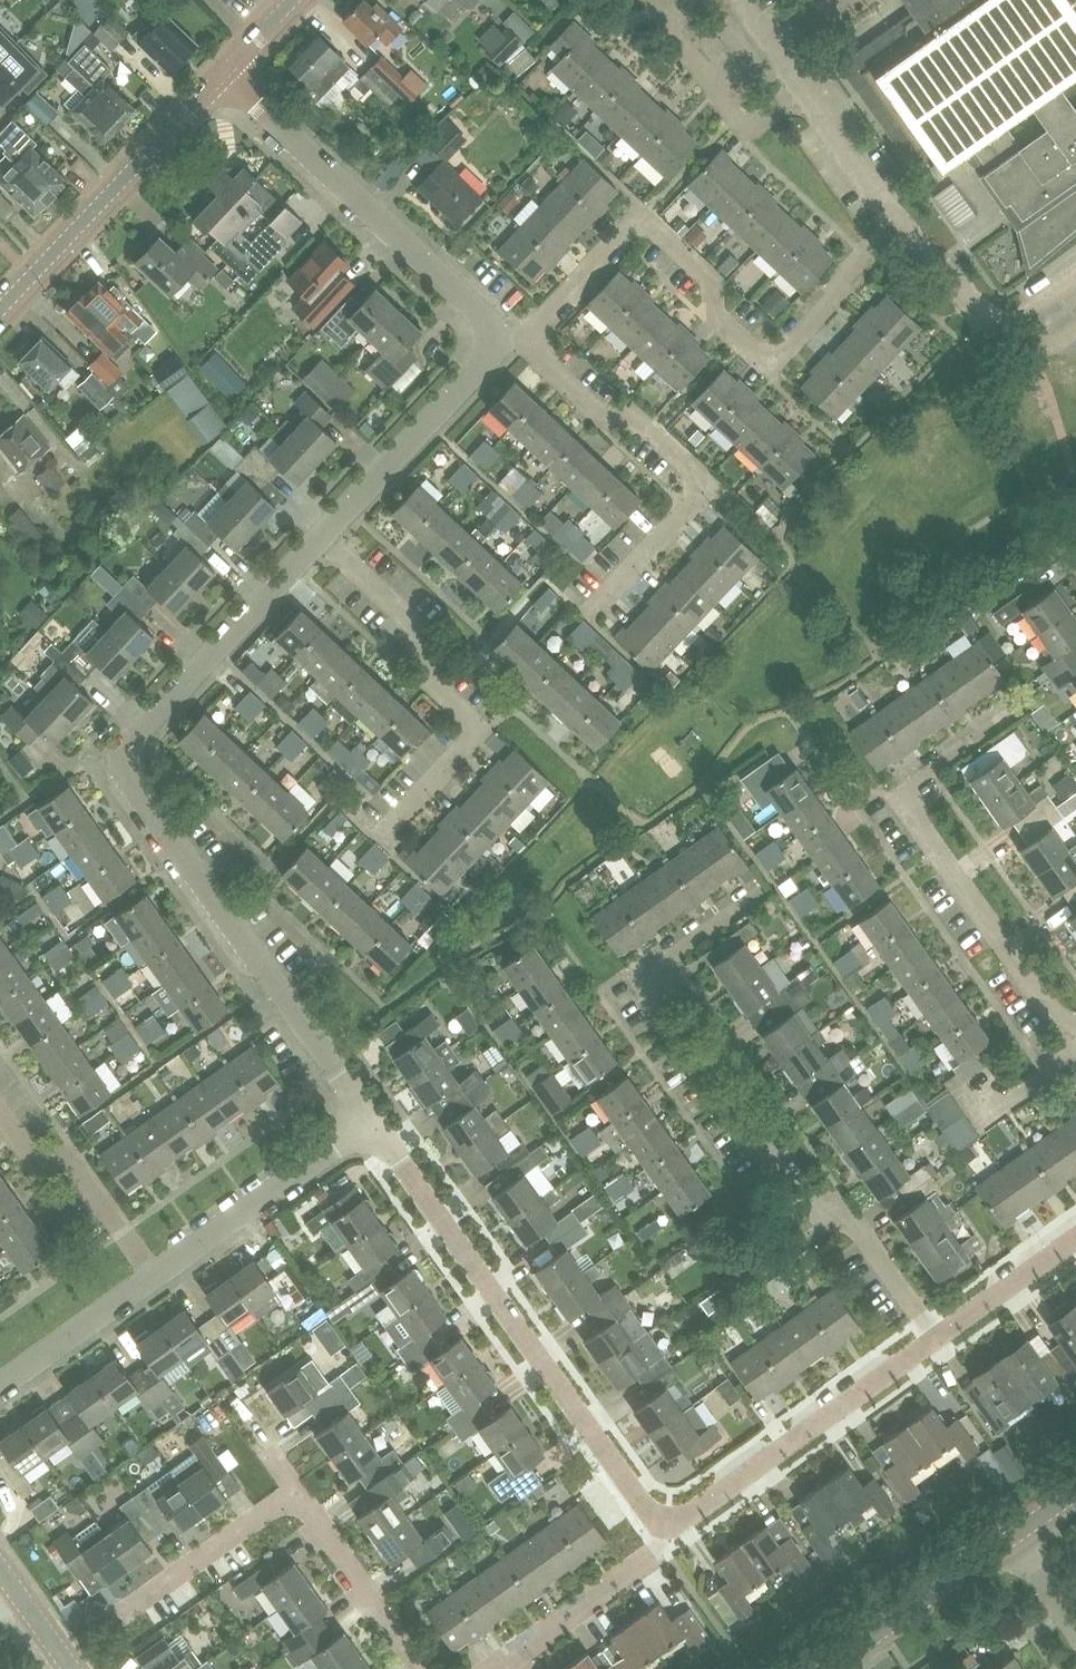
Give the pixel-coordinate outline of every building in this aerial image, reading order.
[(58,13),(72,1),(71,0),(46,0),(58,13)] [(74,5),(88,19),(101,6),(94,0),(80,0),(74,5)] [(342,19),(368,44),(379,35),(388,44),(402,29),(376,4),(372,7),(364,0),(360,0),(342,19)] [(439,10),(441,8),(451,16),(465,1),(471,6),(477,0),(428,0),(439,10)] [(550,10),(562,0),(542,0),(550,10)] [(839,64),(885,130),(889,137),(908,162),(925,148),(942,171),(974,149),(1034,106),(1049,129),(1075,110),(1075,0),(903,0),(910,10),(839,64)] [(159,8),(132,36),(170,72),(197,43),(166,13),(165,14),(159,8)] [(100,24),(93,33),(112,51),(129,32),(112,15),(102,25),(100,24)] [(572,20),(549,45),(561,56),(550,68),(574,90),(606,56),(594,44),(596,42),(572,20)] [(75,21),(66,52),(71,53),(81,42),(91,32),(82,23),(75,21)] [(17,43),(0,26),(0,59),(17,43)] [(486,47),(484,50),(499,65),(523,42),(507,26),(502,32),(486,47)] [(71,53),(66,57),(75,66),(95,85),(90,90),(108,107),(104,111),(119,126),(135,109),(102,77),(110,69),(91,50),(100,41),(91,32),(81,42),(71,53)] [(315,33),(299,49),(303,54),(304,54),(325,74),(328,70),(338,79),(350,67),(340,58),(340,57),(331,48),(335,44),(322,32),(318,36),(315,33)] [(0,59),(0,98),(2,100),(19,83),(28,92),(47,73),(17,43),(0,59)] [(526,47),(508,63),(518,75),(536,59),(526,47)] [(303,92),(314,104),(315,103),(322,96),(334,83),(338,79),(328,70),(325,74),(304,54),(303,54),(299,49),(287,62),(286,62),(290,65),(287,69),(301,83),(305,80),(308,83),(301,90),(303,92)] [(382,55),(371,67),(410,104),(420,93),(405,77),(399,72),(382,55)] [(606,56),(574,90),(597,111),(631,75),(620,65),(618,67),(606,56)] [(488,60),(477,71),(485,79),(496,69),(488,60)] [(75,66),(65,75),(78,87),(86,94),(71,110),(93,130),(105,142),(115,130),(119,126),(104,111),(108,107),(90,90),(95,85),(75,66)] [(370,66),(361,76),(391,104),(400,95),(371,68),(371,67),(370,66)] [(631,75),(597,111),(617,130),(620,133),(651,99),(639,87),(641,84),(631,75)] [(37,91),(24,104),(44,125),(57,112),(37,91)] [(651,99),(620,133),(642,154),(677,118),(665,107),(663,110),(651,99)] [(566,101),(552,115),(563,125),(577,111),(566,101)] [(314,104),(307,111),(323,127),(332,119),(315,103),(314,104)] [(974,149),(988,169),(984,172),(982,173),(1005,205),(1006,204),(1006,203),(1009,200),(1021,216),(1017,219),(1029,265),(1051,247),(1052,248),(1075,228),(1075,110),(1049,129),(1034,106),(974,149)] [(677,118),(642,154),(666,176),(698,142),(685,130),(684,130),(687,127),(677,118)] [(0,131),(0,142),(6,148),(3,152),(6,155),(50,198),(67,180),(32,147),(37,143),(11,119),(0,131)] [(441,131),(415,159),(430,173),(417,187),(455,224),(482,196),(444,160),(457,147),(466,138),(450,122),(441,131)] [(538,122),(523,126),(526,139),(541,136),(538,122)] [(596,137),(587,147),(595,156),(605,146),(596,137)] [(722,147),(687,184),(710,206),(742,172),(730,161),(733,158),(722,147)] [(604,149),(597,156),(606,165),(613,158),(604,149)] [(0,161),(0,182),(34,215),(50,198),(6,155),(0,161)] [(584,158),(562,182),(598,215),(609,204),(606,202),(618,190),(584,158)] [(924,159),(914,166),(927,183),(936,176),(924,159)] [(218,194),(193,220),(205,231),(208,229),(217,237),(209,246),(232,267),(247,282),(286,241),(286,236),(301,220),(244,167),(234,177),(223,167),(207,184),(218,194)] [(742,172),(710,206),(733,228),(767,191),(757,181),(754,184),(742,172)] [(528,176),(521,184),(532,194),(538,186),(528,176)] [(562,182),(541,204),(575,236),(587,224),(589,226),(598,215),(562,182)] [(767,191),(733,228),(756,249),(788,215),(776,204),(778,202),(767,191)] [(509,192),(497,203),(505,211),(517,199),(509,192)] [(541,204),(520,227),(556,261),(566,250),(564,248),(575,236),(541,204)] [(788,215),(756,249),(779,270),(813,234),(802,224),(800,226),(788,215)] [(682,219),(674,227),(681,234),(689,226),(682,219)] [(696,224),(685,235),(696,245),(707,233),(696,224)] [(520,227),(498,251),(532,282),(544,270),(546,272),(556,261),(520,227)] [(813,234),(779,270),(802,292),(834,258),(821,246),(824,244),(813,234)] [(159,237),(135,261),(170,293),(188,274),(199,286),(216,268),(187,240),(175,252),(159,237)] [(324,243),(289,281),(305,296),(294,308),(313,326),(347,290),(334,279),(339,273),(347,265),(324,243)] [(222,269),(214,277),(218,280),(225,287),(233,279),(226,272),(222,269)] [(618,270),(586,304),(610,326),(644,289),(633,279),(631,282),(618,270)] [(99,280),(83,296),(119,331),(125,324),(131,329),(142,318),(131,308),(132,307),(123,297),(124,296),(113,285),(108,290),(99,280)] [(352,295),(321,328),(341,347),(359,328),(371,340),(399,310),(376,288),(361,304),(352,295)] [(644,289),(610,326),(633,347),(665,313),(653,302),(655,300),(644,289)] [(777,291),(763,306),(775,317),(789,302),(777,291)] [(873,304),(863,315),(900,349),(921,326),(887,294),(875,306),(873,304)] [(83,296),(67,312),(98,343),(99,342),(116,359),(132,343),(131,342),(134,339),(129,334),(133,330),(131,329),(125,324),(119,331),(83,296)] [(382,350),(365,369),(386,388),(416,356),(408,344),(421,330),(399,310),(371,340),(382,350)] [(665,313),(633,347),(655,368),(690,332),(679,322),(677,324),(665,313)] [(855,328),(843,340),(878,372),(900,349),(863,315),(853,325),(854,326),(855,328)] [(575,326),(566,335),(576,344),(585,335),(575,326)] [(690,332),(655,368),(679,390),(711,356),(698,344),(700,342),(690,332)] [(830,350),(820,362),(857,395),(878,372),(843,340),(833,352),(830,350)] [(33,347),(19,361),(47,388),(56,378),(65,387),(78,373),(69,365),(71,364),(46,341),(40,347),(39,347),(33,347)] [(105,352),(90,366),(96,373),(94,375),(104,387),(114,378),(122,369),(105,352)] [(166,365),(155,373),(167,390),(190,372),(177,354),(165,363),(166,365)] [(215,354),(200,368),(230,398),(244,384),(215,354)] [(813,374),(801,387),(835,419),(857,395),(820,362),(811,372),(813,374)] [(722,368),(690,402),(713,424),(747,387),(737,378),(734,380),(722,368)] [(314,369),(304,380),(318,394),(329,383),(314,369)] [(92,373),(78,385),(99,408),(113,396),(104,387),(94,375),(92,373)] [(329,383),(318,394),(335,409),(354,388),(338,373),(329,383)] [(195,377),(179,392),(193,407),(209,392),(195,377)] [(513,380),(487,408),(509,428),(534,400),(513,380)] [(747,387),(713,424),(736,445),(768,411),(756,400),(758,398),(747,387)] [(287,418),(278,427),(316,462),(337,440),(321,425),(331,414),(305,390),(294,402),(307,414),(295,426),(287,418)] [(210,435),(229,423),(214,399),(194,411),(210,435)] [(534,400),(509,428),(530,447),(555,420),(534,400)] [(248,404),(238,415),(248,424),(258,413),(248,404)] [(768,411),(736,445),(759,467),(793,430),(782,420),(780,422),(768,411)] [(0,432),(0,452),(2,455),(18,441),(34,459),(50,445),(22,413),(0,432)] [(555,420),(530,447),(543,459),(537,465),(543,471),(549,465),(551,467),(576,439),(555,420)] [(364,421),(358,427),(368,437),(374,430),(364,421)] [(254,444),(244,456),(269,480),(279,469),(296,484),(316,462),(278,427),(270,436),(278,444),(267,456),(259,448),(254,444)] [(704,434),(697,427),(688,437),(695,443),(704,434)] [(793,430),(759,467),(782,489),(814,454),(801,442),(804,440),(793,430)] [(222,435),(210,447),(220,456),(231,444),(222,435)] [(484,438),(468,456),(476,463),(492,446),(484,438)] [(576,439),(551,467),(572,486),(597,459),(576,439)] [(2,486),(34,459),(18,441),(2,455),(0,452),(0,483),(2,486)] [(492,446),(476,463),(484,470),(499,453),(492,446)] [(223,485),(217,491),(226,500),(255,527),(275,505),(259,490),(269,480),(244,456),(233,467),(236,470),(246,479),(234,492),(224,483),(223,485)] [(597,459),(572,486),(593,506),(619,479),(597,459)] [(463,461),(447,478),(455,485),(471,468),(463,461)] [(50,465),(36,477),(50,494),(64,482),(50,465)] [(471,468),(455,485),(463,493),(478,476),(471,468)] [(526,477),(510,494),(518,502),(534,485),(526,477)] [(593,506),(576,524),(583,532),(587,535),(605,517),(614,526),(640,498),(619,479),(593,506)] [(416,484),(391,511),(412,531),(438,504),(416,484)] [(534,485),(518,502),(526,510),(542,492),(534,485)] [(184,519),(183,520),(209,544),(219,534),(235,549),(255,527),(226,500),(207,521),(197,512),(194,509),(192,511),(191,512),(184,519)] [(504,500),(488,517),(496,525),(512,508),(504,500)] [(438,504),(412,531),(433,551),(459,523),(438,504)] [(20,506),(7,516),(29,543),(42,534),(42,533),(20,506)] [(186,506),(178,514),(184,519),(191,512),(192,511),(186,506)] [(8,522),(0,508),(0,527),(8,522)] [(512,508),(496,525),(504,532),(520,515),(512,508)] [(563,522),(552,533),(560,541),(576,524),(568,517),(563,522)] [(185,544),(165,565),(195,592),(215,570),(199,556),(209,544),(183,520),(176,528),(172,532),(185,544)] [(459,523),(433,551),(454,570),(480,543),(486,536),(476,527),(470,534),(459,523)] [(576,524),(560,541),(567,549),(582,562),(595,547),(581,534),(583,532),(576,524)] [(710,535),(700,545),(736,579),(758,555),(724,524),(712,537),(710,535)] [(546,540),(531,557),(539,564),(555,547),(546,540)] [(480,543),(454,570),(475,590),(501,562),(480,543)] [(691,558),(680,570),(714,602),(736,579),(700,545),(689,557),(691,558)] [(501,562),(475,590),(496,610),(522,583),(501,562)] [(90,574),(101,585),(110,575),(99,565),(90,574)] [(132,574),(121,585),(147,610),(158,599),(175,614),(195,592),(165,565),(146,586),(132,574)] [(667,580),(656,591),(692,625),(714,602),(680,570),(669,582),(667,580)] [(119,615),(104,630),(134,657),(154,635),(138,620),(147,610),(121,585),(111,597),(105,603),(119,615)] [(1029,586),(991,612),(1000,624),(1020,610),(1036,634),(1071,609),(1054,585),(1037,597),(1029,586)] [(548,586),(532,604),(540,611),(556,594),(548,586)] [(649,604),(637,616),(670,647),(692,625),(656,591),(646,601),(649,604)] [(32,599),(19,615),(35,628),(48,612),(32,599)] [(964,606),(954,612),(968,632),(977,626),(964,606)] [(300,608),(275,635),(296,655),(322,628),(300,608)] [(1036,634),(1046,648),(1042,650),(1049,659),(1042,664),(1045,669),(1050,676),(1075,658),(1075,616),(1071,609),(1036,634)] [(623,626),(613,637),(648,671),(670,647),(637,616),(626,628),(623,626)] [(582,619),(566,636),(574,643),(590,626),(582,619)] [(515,622),(489,649),(510,669),(536,642),(515,622)] [(711,625),(704,633),(715,644),(723,636),(711,625)] [(590,626),(574,643),(582,651),(585,654),(590,648),(601,637),(598,634),(590,626)] [(322,628),(296,655),(317,675),(342,647),(322,628)] [(72,639),(61,651),(87,675),(97,664),(114,679),(134,657),(104,630),(85,651),(72,639)] [(926,640),(933,650),(940,645),(933,636),(926,640)] [(977,640),(951,658),(978,696),(992,687),(994,689),(1006,681),(977,640)] [(536,642),(510,669),(531,689),(557,661),(536,642)] [(695,646),(684,659),(693,668),(701,659),(705,655),(695,646)] [(342,647),(317,675),(337,694),(363,667),(342,647)] [(42,676),(33,686),(43,695),(72,722),(93,700),(77,686),(87,675),(61,651),(51,662),(63,674),(52,686),(42,676)] [(615,667),(608,675),(616,682),(632,665),(624,658),(615,667)] [(940,674),(929,682),(955,717),(967,709),(965,706),(978,696),(951,658),(936,669),(940,674)] [(1050,676),(1051,677),(1056,684),(1056,685),(1058,688),(1065,683),(1072,693),(1075,690),(1075,658),(1050,676)] [(557,661),(531,689),(552,708),(578,681),(557,661)] [(632,665),(616,682),(624,689),(629,684),(640,672),(632,665)] [(271,666),(255,683),(263,690),(279,673),(271,666)] [(363,667),(337,694),(358,714),(384,687),(363,667)] [(1045,669),(1036,676),(1041,682),(1044,680),(1050,676),(1045,669)] [(279,673),(263,690),(271,698),(286,681),(279,673)] [(578,681),(552,708),(573,728),(599,700),(578,681)] [(915,685),(900,695),(927,733),(941,723),(943,726),(955,717),(929,682),(919,690),(915,685)] [(384,687),(358,714),(379,734),(405,706),(384,687)] [(857,688),(848,694),(858,709),(867,703),(857,688)] [(249,689),(233,707),(241,714),(257,697),(249,689)] [(282,693),(275,701),(284,709),(291,701),(282,693)] [(11,705),(0,717),(26,740),(36,729),(53,744),(72,722),(43,695),(24,716),(11,705)] [(889,711),(878,719),(904,754),(916,745),(914,742),(927,733),(900,695),(885,706),(889,711)] [(257,697),(241,714),(249,721),(265,704),(257,697)] [(599,700),(573,728),(594,748),(620,720),(599,700)] [(313,705),(297,722),(305,729),(321,712),(313,705)] [(405,706),(379,734),(401,754),(426,726),(405,706)] [(203,712),(177,739),(198,759),(224,732),(203,712)] [(321,712),(305,729),(313,737),(329,720),(321,712)] [(1051,715),(1038,724),(1044,732),(1057,723),(1051,715)] [(849,732),(875,769),(890,759),(892,762),(904,754),(878,719),(868,727),(864,721),(849,732)] [(985,767),(968,779),(985,803),(1019,778),(1010,766),(1022,757),(1014,745),(1021,740),(1024,738),(1016,727),(1013,729),(976,756),(985,767)] [(291,730),(276,747),(283,753),(299,737),(291,730)] [(224,732),(198,759),(219,779),(245,751),(224,732)] [(299,737),(283,753),(291,760),(306,743),(299,737)] [(355,744),(338,762),(346,769),(362,752),(355,745),(355,744)] [(500,758),(490,769),(526,803),(548,780),(515,748),(503,761),(500,758)] [(20,749),(6,759),(13,768),(26,757),(20,749)] [(245,751),(219,779),(240,799),(266,771),(245,751)] [(362,752),(346,769),(354,777),(370,760),(362,752)] [(770,756),(741,777),(760,805),(771,797),(781,812),(812,790),(795,766),(784,774),(770,756)] [(332,768),(317,785),(325,792),(341,775),(332,768)] [(483,782),(471,794),(505,825),(526,803),(490,769),(481,779),(483,782)] [(266,771),(240,799),(261,818),(287,791),(266,771)] [(1055,785),(1059,791),(1064,797),(1075,788),(1075,784),(1070,775),(1055,785)] [(1019,778),(985,803),(1002,827),(1011,821),(1019,831),(1055,805),(1050,798),(1046,793),(1040,784),(1029,792),(1019,778)] [(37,805),(25,814),(36,829),(39,826),(45,835),(54,829),(85,807),(68,783),(37,805)] [(812,790),(781,812),(798,835),(828,813),(812,790)] [(287,791),(261,818),(282,838),(308,811),(287,791)] [(456,803),(447,814),(483,848),(505,825),(471,794),(459,806),(456,803)] [(1026,842),(1018,849),(1035,872),(1069,848),(1052,825),(1063,817),(1064,816),(1056,805),(1055,805),(1019,831),(1026,842)] [(85,807),(54,829),(70,852),(101,831),(85,807)] [(338,810),(323,826),(331,834),(347,818),(338,810)] [(828,813),(798,835),(814,858),(845,836),(828,813)] [(440,827),(428,839),(462,871),(483,848),(447,814),(437,824),(440,827)] [(744,822),(735,828),(742,838),(751,832),(744,822)] [(708,833),(693,844),(719,881),(734,871),(736,874),(740,872),(748,866),(722,830),(712,838),(708,833)] [(101,831),(70,852),(87,876),(117,854),(101,831)] [(517,850),(524,843),(514,834),(508,841),(517,850)] [(845,836),(814,858),(831,881),(862,859),(845,836)] [(26,837),(7,850),(12,858),(32,844),(26,837)] [(404,849),(398,855),(404,860),(440,894),(462,871),(428,839),(417,852),(413,849),(409,854),(404,849)] [(773,839),(754,853),(760,862),(780,848),(779,847),(773,839)] [(373,842),(357,859),(366,867),(381,850),(373,842)] [(32,844),(12,858),(18,866),(37,853),(32,844)] [(682,860),(671,867),(696,902),(707,895),(705,892),(719,881),(693,844),(678,854),(682,860)] [(306,845),(280,872),(301,892),(327,865),(306,845)] [(780,848),(760,862),(767,870),(786,856),(780,848)] [(1035,872),(1052,896),(1060,890),(1075,879),(1075,858),(1069,848),(1035,872)] [(381,850),(366,867),(374,874),(389,857),(381,850)] [(117,854),(87,876),(103,900),(134,878),(117,854)] [(862,859),(831,881),(848,905),(878,883),(862,859)] [(327,865),(301,892),(322,912),(348,884),(327,865)] [(607,866),(599,872),(602,876),(607,883),(615,877),(607,866)] [(748,866),(740,872),(746,880),(754,874),(748,866)] [(596,867),(587,873),(594,882),(602,876),(599,872),(596,867)] [(656,870),(642,880),(668,918),(683,907),(686,910),(696,902),(671,867),(660,875),(656,870)] [(0,877),(0,890),(18,899),(28,892),(22,883),(1,874),(0,877)] [(631,896),(620,904),(645,939),(656,931),(654,928),(668,918),(642,880),(627,891),(631,896)] [(415,881),(399,898),(399,899),(407,905),(423,888),(415,881)] [(59,884),(41,897),(47,906),(66,893),(59,884)] [(348,884),(322,912),(343,931),(369,904),(348,884)] [(806,886),(787,899),(794,908),(813,894),(806,886)] [(423,888),(407,905),(415,913),(431,896),(423,888)] [(114,914),(104,921),(121,944),(131,937),(161,916),(144,892),(114,914)] [(66,893),(47,906),(52,914),(62,907),(71,901),(66,893)] [(813,894),(794,908),(800,917),(819,903),(813,894)] [(889,898),(859,919),(875,943),(906,921),(889,898)] [(34,902),(16,915),(24,926),(42,913),(34,902)] [(369,904),(343,931),(364,950),(390,923),(383,917),(369,904)] [(605,906),(590,917),(617,955),(632,944),(634,947),(645,939),(620,904),(609,912),(605,906)] [(437,906),(420,925),(432,936),(449,917),(437,906)] [(1067,918),(1075,931),(1075,911),(1075,912),(1067,918)] [(161,916),(131,937),(147,960),(177,939),(161,916)] [(730,951),(712,964),(729,988),(761,965),(744,941),(758,931),(750,921),(722,941),(730,951)] [(906,921),(875,943),(892,966),(922,945),(906,921)] [(390,923),(364,950),(385,970),(411,943),(390,923)] [(12,953),(0,936),(0,961),(12,953)] [(84,937),(75,943),(80,951),(90,944),(84,937)] [(177,939),(147,960),(164,983),(194,962),(177,939)] [(62,941),(43,955),(48,961),(67,948),(62,941)] [(860,941),(850,947),(851,948),(857,956),(866,950),(860,941)] [(532,942),(501,964),(518,988),(549,966),(532,942)] [(922,945),(892,966),(909,990),(939,968),(922,945)] [(67,948),(48,961),(54,970),(73,956),(67,948)] [(851,948),(832,961),(838,970),(857,956),(851,948)] [(0,961),(0,996),(28,976),(12,953),(0,961)] [(864,953),(857,957),(863,965),(869,960),(864,953)] [(857,956),(838,970),(844,979),(854,972),(863,965),(857,957),(857,956)] [(761,965),(729,988),(745,1011),(763,999),(771,1010),(803,987),(795,976),(789,981),(779,968),(772,957),(761,965)] [(194,962),(164,983),(180,1006),(210,985),(194,962)] [(549,966),(518,988),(535,1011),(565,989),(549,966)] [(939,968),(909,990),(925,1013),(955,991),(939,968)] [(119,969),(102,983),(108,991),(125,977),(119,969)] [(0,996),(0,1001),(14,1020),(45,999),(28,976),(0,996)] [(125,977),(108,991),(114,998),(131,985),(125,977)] [(484,977),(465,990),(471,1000),(491,986),(484,977)] [(210,985),(180,1006),(197,1029),(227,1008),(210,985)] [(94,986),(76,1000),(81,1007),(100,994),(94,986)] [(779,1021),(761,1034),(778,1057),(810,1034),(793,1011),(800,1006),(811,998),(803,987),(771,1010),(779,1021)] [(565,989),(535,1011),(551,1035),(582,1013),(565,989)] [(955,991),(925,1013),(942,1036),(972,1015),(955,991)] [(100,994),(81,1007),(88,1016),(106,1003),(100,994)] [(884,994),(864,1008),(871,1017),(890,1003),(884,994)] [(45,999),(14,1020),(31,1043),(61,1021),(45,999)] [(890,1003),(871,1017),(877,1026),(896,1012),(890,1003)] [(402,1032),(384,1045),(392,1056),(409,1080),(452,1049),(445,1040),(434,1047),(424,1033),(438,1023),(430,1012),(402,1032)] [(582,1013),(551,1035),(568,1058),(599,1036),(582,1013)] [(151,1014),(133,1027),(139,1035),(157,1022),(151,1014)] [(511,1015),(491,1029),(498,1038),(518,1024),(511,1015)] [(972,1015),(942,1036),(959,1060),(975,1049),(974,1049),(989,1038),(972,1015)] [(61,1021),(31,1043),(47,1066),(77,1044),(61,1021)] [(157,1022),(139,1035),(145,1043),(163,1030),(157,1022)] [(518,1024),(498,1038),(504,1046),(524,1032),(518,1024)] [(810,1034),(778,1057),(796,1081),(813,1068),(821,1079),(848,1059),(841,1048),(827,1058),(818,1045),(824,1040),(817,1029),(810,1034)] [(128,1031),(110,1044),(115,1052),(133,1039),(128,1031)] [(599,1036),(568,1058),(585,1082),(616,1059),(599,1036)] [(133,1039),(115,1052),(121,1061),(140,1048),(133,1039)] [(910,1046),(898,1054),(904,1063),(923,1049),(917,1041),(910,1046)] [(77,1044),(47,1066),(63,1089),(94,1067),(77,1044)] [(193,1044),(182,1052),(189,1061),(199,1054),(193,1044)] [(252,1045),(226,1063),(255,1104),(267,1095),(265,1093),(279,1083),(252,1045)] [(452,1049),(409,1080),(416,1089),(412,1092),(422,1105),(425,1103),(426,1103),(444,1090),(452,1101),(480,1081),(472,1070),(458,1080),(449,1068),(460,1060),(452,1049)] [(923,1049),(904,1063),(910,1072),(930,1058),(923,1049)] [(959,1060),(952,1065),(961,1079),(984,1062),(975,1049),(959,1060)] [(829,1091),(811,1103),(827,1127),(860,1103),(870,1096),(864,1087),(853,1095),(843,1080),(856,1070),(864,1064),(856,1054),(848,1059),(821,1079),(829,1091)] [(502,1059),(491,1066),(495,1071),(506,1063),(502,1059)] [(544,1062),(525,1075),(532,1084),(551,1070),(544,1062)] [(226,1063),(201,1081),(228,1119),(241,1109),(243,1112),(255,1104),(226,1063)] [(94,1067),(63,1089),(80,1112),(110,1091),(94,1067)] [(168,1067),(159,1073),(164,1081),(173,1075),(168,1067)] [(532,1084),(531,1085),(553,1116),(573,1101),(551,1070),(532,1084)] [(626,1074),(595,1096),(612,1119),(643,1098),(626,1074)] [(201,1081),(176,1099),(204,1139),(216,1131),(214,1128),(228,1119),(201,1081)] [(460,1113),(442,1126),(458,1149),(502,1118),(495,1109),(484,1117),(474,1103),(488,1092),(480,1081),(452,1101),(460,1113)] [(909,1086),(884,1104),(893,1115),(917,1098),(909,1086)] [(948,1090),(926,1106),(934,1117),(956,1101),(948,1090)] [(1046,1095),(1036,1103),(1040,1109),(1051,1102),(1046,1095)] [(643,1098),(612,1119),(629,1142),(659,1121),(643,1098)] [(917,1098),(893,1115),(901,1127),(925,1109),(917,1098)] [(204,1139),(176,1099),(151,1117),(177,1154),(191,1145),(193,1148),(204,1139)] [(956,1101),(934,1117),(941,1128),(964,1112),(956,1101)] [(832,1141),(844,1157),(880,1131),(860,1103),(827,1127),(834,1137),(832,1138),(832,1141)] [(430,1128),(446,1121),(439,1105),(423,1112),(430,1128)] [(94,1113),(82,1121),(89,1132),(109,1118),(101,1108),(94,1113)] [(964,1112),(941,1128),(949,1139),(972,1123),(964,1112)] [(1052,1130),(1075,1164),(1075,1114),(1052,1130)] [(134,1121),(121,1131),(125,1135),(154,1176),(166,1167),(164,1164),(177,1154),(151,1117),(138,1126),(134,1121)] [(502,1118),(458,1149),(475,1173),(493,1160),(501,1171),(530,1151),(522,1140),(508,1150),(498,1136),(509,1128),(502,1118)] [(629,1142),(646,1166),(676,1144),(659,1121),(629,1142)] [(589,1124),(570,1137),(575,1146),(595,1132),(589,1124)] [(980,1135),(972,1124),(949,1139),(957,1150),(967,1143),(980,1135)] [(1027,1149),(1056,1189),(1066,1182),(1064,1179),(1075,1170),(1075,1164),(1052,1130),(1027,1149)] [(880,1131),(844,1157),(849,1165),(852,1165),(854,1164),(861,1173),(893,1150),(880,1131)] [(575,1146),(582,1155),(602,1141),(595,1132),(575,1146)] [(100,1153),(126,1190),(139,1181),(142,1184),(154,1176),(125,1135),(100,1153)] [(967,1143),(957,1150),(964,1160),(974,1152),(967,1143)] [(509,1182),(491,1195),(508,1218),(540,1195),(524,1172),(547,1155),(539,1144),(530,1151),(501,1171),(509,1182)] [(646,1166),(662,1190),(693,1168),(676,1144),(646,1166)] [(1056,1189),(1027,1149),(1001,1167),(1028,1204),(1043,1194),(1045,1197),(1056,1189)] [(893,1150),(861,1173),(878,1197),(886,1208),(931,1175),(923,1164),(910,1174),(893,1150)] [(599,1179),(608,1173),(601,1164),(592,1170),(599,1179)] [(981,1195),(969,1203),(977,1214),(989,1206),(1004,1227),(1015,1218),(1013,1215),(1028,1204),(1001,1167),(975,1186),(981,1195)] [(693,1168),(662,1190),(679,1213),(710,1191),(693,1168)] [(601,1184),(608,1193),(628,1179),(622,1170),(601,1184)] [(931,1175),(886,1208),(910,1243),(954,1211),(948,1202),(936,1210),(925,1196),(939,1186),(931,1175)] [(20,1202),(4,1179),(0,1182),(0,1217),(20,1202)] [(628,1179),(608,1193),(615,1202),(634,1187),(628,1179)] [(314,1190),(321,1200),(329,1194),(322,1184),(314,1190)] [(356,1185),(307,1220),(315,1232),(331,1220),(348,1244),(381,1221),(364,1197),(356,1185)] [(540,1195),(508,1218),(525,1242),(543,1229),(551,1240),(579,1220),(572,1209),(558,1219),(548,1205),(558,1198),(550,1188),(540,1195)] [(6,1247),(37,1225),(20,1202),(0,1217),(0,1238),(6,1247)] [(601,1219),(611,1212),(604,1202),(594,1209),(601,1219)] [(576,1206),(572,1209),(579,1220),(586,1215),(588,1213),(584,1207),(576,1206)] [(954,1211),(910,1243),(935,1278),(981,1245),(973,1233),(960,1243),(949,1229),(961,1220),(954,1211)] [(655,1217),(635,1231),(642,1241),(661,1226),(655,1217)] [(588,1231),(584,1226),(579,1220),(551,1240),(559,1251),(533,1270),(550,1293),(583,1270),(567,1247),(588,1231)] [(364,1267),(347,1279),(355,1291),(386,1269),(378,1259),(398,1245),(381,1221),(348,1244),(364,1267)] [(37,1225),(6,1247),(22,1270),(53,1248),(37,1225)] [(253,1259),(228,1277),(250,1307),(274,1290),(287,1308),(299,1299),(282,1277),(286,1275),(287,1277),(294,1272),(277,1248),(267,1256),(265,1253),(254,1261),(253,1259)] [(805,1249),(796,1256),(806,1271),(815,1264),(805,1249)] [(678,1252),(669,1258),(675,1266),(684,1261),(678,1252)] [(583,1270),(550,1293),(567,1317),(585,1304),(593,1315),(622,1295),(614,1284),(600,1294),(591,1281),(601,1273),(593,1263),(583,1270)] [(386,1269),(355,1291),(363,1301),(381,1289),(390,1302),(381,1308),(388,1318),(428,1290),(411,1267),(393,1280),(386,1269)] [(770,1280),(778,1291),(787,1285),(779,1273),(770,1280)] [(216,1280),(204,1288),(206,1292),(205,1293),(218,1311),(208,1319),(229,1349),(240,1341),(228,1323),(250,1307),(228,1277),(218,1284),(216,1280)] [(832,1288),(806,1306),(835,1347),(847,1339),(844,1336),(859,1325),(832,1288)] [(708,1315),(727,1301),(718,1289),(700,1302),(708,1315)] [(428,1290),(388,1318),(396,1328),(404,1322),(413,1335),(395,1348),(404,1360),(434,1338),(426,1327),(445,1314),(428,1290)] [(601,1326),(583,1339),(600,1363),(644,1332),(637,1322),(626,1330),(616,1316),(630,1306),(622,1295),(593,1315),(601,1326)] [(740,1316),(750,1309),(742,1297),(732,1304),(740,1316)] [(341,1301),(327,1311),(333,1320),(347,1310),(341,1301)] [(1061,1340),(1049,1348),(1072,1379),(1075,1377),(1075,1306),(1074,1303),(1048,1322),(1061,1340)] [(806,1306),(781,1325),(808,1362),(822,1352),(824,1355),(835,1347),(806,1306)] [(184,1308),(159,1326),(181,1357),(205,1340),(221,1363),(233,1355),(229,1349),(208,1319),(197,1326),(184,1308)] [(326,1316),(313,1325),(324,1339),(336,1330),(326,1316)] [(712,1337),(725,1328),(717,1316),(704,1325),(712,1337)] [(781,1325),(756,1343),(785,1383),(796,1375),(794,1372),(808,1362),(781,1325)] [(135,1366),(163,1405),(165,1409),(177,1400),(171,1392),(174,1390),(160,1372),(180,1357),(159,1326),(136,1342),(147,1358),(135,1366)] [(643,1385),(672,1365),(664,1353),(647,1329),(644,1332),(600,1363),(617,1387),(635,1374),(643,1385)] [(434,1338),(404,1360),(412,1371),(429,1358),(446,1381),(477,1359),(460,1335),(442,1349),(434,1338)] [(1000,1356),(1030,1398),(1054,1381),(1070,1402),(1074,1398),(1075,1401),(1075,1385),(1072,1379),(1049,1348),(1039,1356),(1026,1338),(1000,1356)] [(785,1383),(756,1343),(729,1362),(756,1399),(771,1388),(773,1391),(785,1383)] [(973,1376),(986,1393),(974,1402),(997,1433),(1010,1424),(1004,1417),(1030,1398),(1000,1356),(973,1376)] [(115,1357),(91,1374),(113,1405),(135,1389),(149,1408),(150,1407),(153,1412),(163,1405),(135,1366),(126,1373),(115,1357)] [(463,1405),(445,1417),(447,1421),(453,1429),(483,1407),(475,1396),(494,1382),(477,1359),(446,1381),(463,1405)] [(300,1365),(266,1390),(284,1414),(303,1400),(313,1414),(349,1387),(339,1373),(317,1389),(300,1365)] [(651,1396),(633,1409),(650,1433),(682,1410),(692,1403),(686,1394),(676,1401),(666,1386),(680,1376),(672,1365),(643,1385),(651,1396)] [(91,1374),(67,1391),(80,1409),(70,1417),(91,1447),(102,1463),(108,1459),(97,1443),(102,1439),(90,1422),(113,1405),(91,1374)] [(729,1405),(741,1396),(727,1377),(715,1386),(729,1405)] [(349,1387),(313,1414),(323,1427),(314,1433),(326,1451),(332,1459),(367,1435),(348,1409),(360,1401),(349,1387)] [(33,1415),(22,1423),(44,1454),(67,1438),(80,1455),(91,1447),(70,1417),(59,1425),(45,1406),(45,1407),(42,1403),(30,1412),(33,1415)] [(483,1407),(453,1429),(461,1440),(478,1428),(494,1451),(526,1428),(509,1404),(491,1418),(483,1407)] [(955,1442),(967,1458),(979,1450),(955,1417),(944,1425),(931,1406),(906,1423),(932,1459),(955,1442)] [(682,1410),(650,1433),(667,1456),(684,1444),(693,1455),(721,1434),(713,1423),(699,1433),(682,1410)] [(448,1432),(453,1429),(447,1421),(442,1424),(448,1432)] [(22,1497),(34,1489),(21,1471),(44,1455),(44,1454),(22,1423),(0,1439),(0,1466),(22,1497)] [(883,1443),(872,1451),(906,1500),(919,1491),(908,1475),(932,1459),(906,1423),(881,1441),(883,1443)] [(507,1468),(487,1482),(500,1500),(514,1490),(518,1496),(540,1481),(527,1463),(543,1452),(526,1428),(494,1451),(507,1468)] [(1063,1445),(1051,1429),(1042,1435),(1040,1448),(1047,1457),(1063,1445)] [(193,1452),(169,1469),(177,1481),(201,1515),(226,1498),(213,1480),(228,1469),(218,1455),(202,1433),(187,1444),(193,1452)] [(367,1435),(332,1459),(348,1480),(356,1474),(366,1488),(402,1461),(392,1447),(381,1455),(367,1435)] [(986,1464),(998,1455),(993,1448),(991,1445),(978,1454),(986,1464)] [(235,1447),(225,1454),(236,1469),(245,1462),(235,1447)] [(1017,1452),(1003,1462),(1016,1479),(1030,1469),(1017,1452)] [(403,1462),(412,1475),(423,1467),(414,1454),(403,1462)] [(409,1517),(398,1502),(408,1494),(401,1484),(413,1475),(412,1475),(403,1462),(402,1461),(366,1488),(376,1501),(356,1515),(375,1542),(409,1517)] [(848,1465),(823,1482),(848,1518),(871,1501),(886,1522),(897,1514),(893,1509),(895,1508),(872,1476),(861,1483),(848,1465)] [(562,1489),(554,1477),(543,1484),(552,1496),(562,1489)] [(147,1485),(133,1494),(160,1531),(173,1521),(180,1531),(201,1515),(177,1481),(155,1496),(147,1485)] [(798,1500),(812,1519),(801,1527),(823,1559),(836,1550),(825,1534),(848,1518),(823,1482),(798,1500)] [(29,1508),(38,1520),(58,1506),(50,1494),(29,1508)] [(127,1516),(103,1533),(127,1567),(152,1549),(146,1541),(160,1531),(133,1494),(119,1505),(127,1516)] [(578,1501),(552,1520),(582,1561),(593,1552),(591,1549),(606,1539),(578,1501)] [(454,1525),(463,1538),(477,1528),(467,1515),(454,1525)] [(391,1563),(407,1552),(416,1565),(454,1538),(443,1523),(424,1537),(409,1517),(375,1542),(391,1563)] [(494,1520),(484,1527),(490,1535),(499,1528),(494,1520)] [(552,1520),(527,1538),(554,1576),(568,1566),(570,1569),(582,1561),(552,1520)] [(52,1539),(54,1542),(60,1551),(80,1578),(93,1568),(105,1584),(127,1567),(103,1533),(94,1521),(73,1536),(67,1528),(52,1539)] [(789,1535),(778,1543),(764,1524),(740,1542),(765,1576),(788,1560),(800,1576),(812,1567),(789,1535)] [(502,1556),(531,1597),(542,1589),(540,1586),(554,1576),(527,1538),(502,1556)] [(60,1551),(54,1542),(48,1546),(54,1556),(60,1551)] [(719,1589),(709,1597),(729,1626),(740,1618),(744,1624),(754,1617),(750,1611),(752,1609),(741,1593),(765,1576),(740,1542),(715,1560),(729,1578),(717,1587),(719,1589)] [(501,1556),(476,1575),(503,1612),(517,1602),(519,1606),(531,1597),(501,1556)] [(241,1598),(260,1585),(278,1610),(313,1586),(294,1560),(277,1572),(268,1560),(233,1587),(241,1598)] [(834,1584),(846,1601),(857,1593),(871,1583),(859,1566),(834,1584)] [(476,1575),(451,1593),(480,1633),(492,1625),(490,1622),(503,1612),(476,1575)] [(313,1586),(278,1610),(293,1631),(282,1639),(291,1653),(328,1627),(318,1614),(328,1607),(313,1586)] [(480,1633),(451,1593),(425,1612),(452,1649),(466,1638),(469,1642),(480,1633)] [(659,1651),(681,1635),(693,1651),(705,1642),(683,1611),(672,1618),(659,1600),(634,1617),(659,1651)] [(609,1635),(622,1654),(612,1661),(618,1668),(635,1668),(634,1668),(659,1652),(659,1651),(634,1617),(609,1635)] [(291,1653),(298,1662),(310,1654),(320,1668),(343,1668),(362,1655),(343,1629),(334,1636),(328,1627),(291,1653)] [(145,1668),(192,1668),(201,1662),(190,1647),(178,1656),(158,1628),(130,1648),(145,1668)] [(562,1668),(563,1668),(600,1668),(587,1651),(562,1668)] [(362,1655),(343,1668),(372,1668),(362,1655)] [(1013,1655),(994,1668),(986,1656),(967,1668),(1023,1668),(1013,1655)] [(192,1668),(211,1668),(205,1660),(201,1662),(192,1668)]
